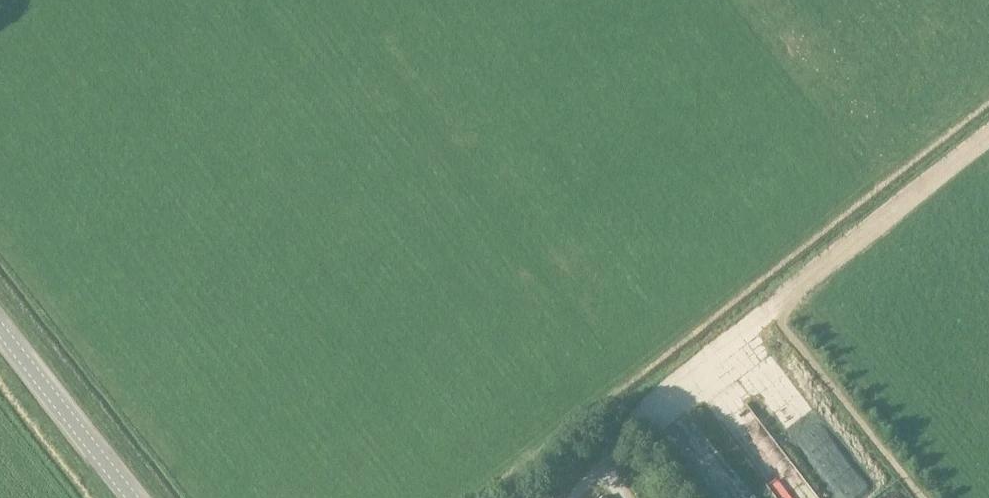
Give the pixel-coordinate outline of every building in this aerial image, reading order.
[(677,413),(699,399),(689,384),(694,381),(684,366),(657,383),(677,413)] [(871,495),(780,376),(752,398),(776,429),(765,437),(746,412),(720,432),(771,497),(792,497),(810,484),(821,497),(867,497),(871,495)]
